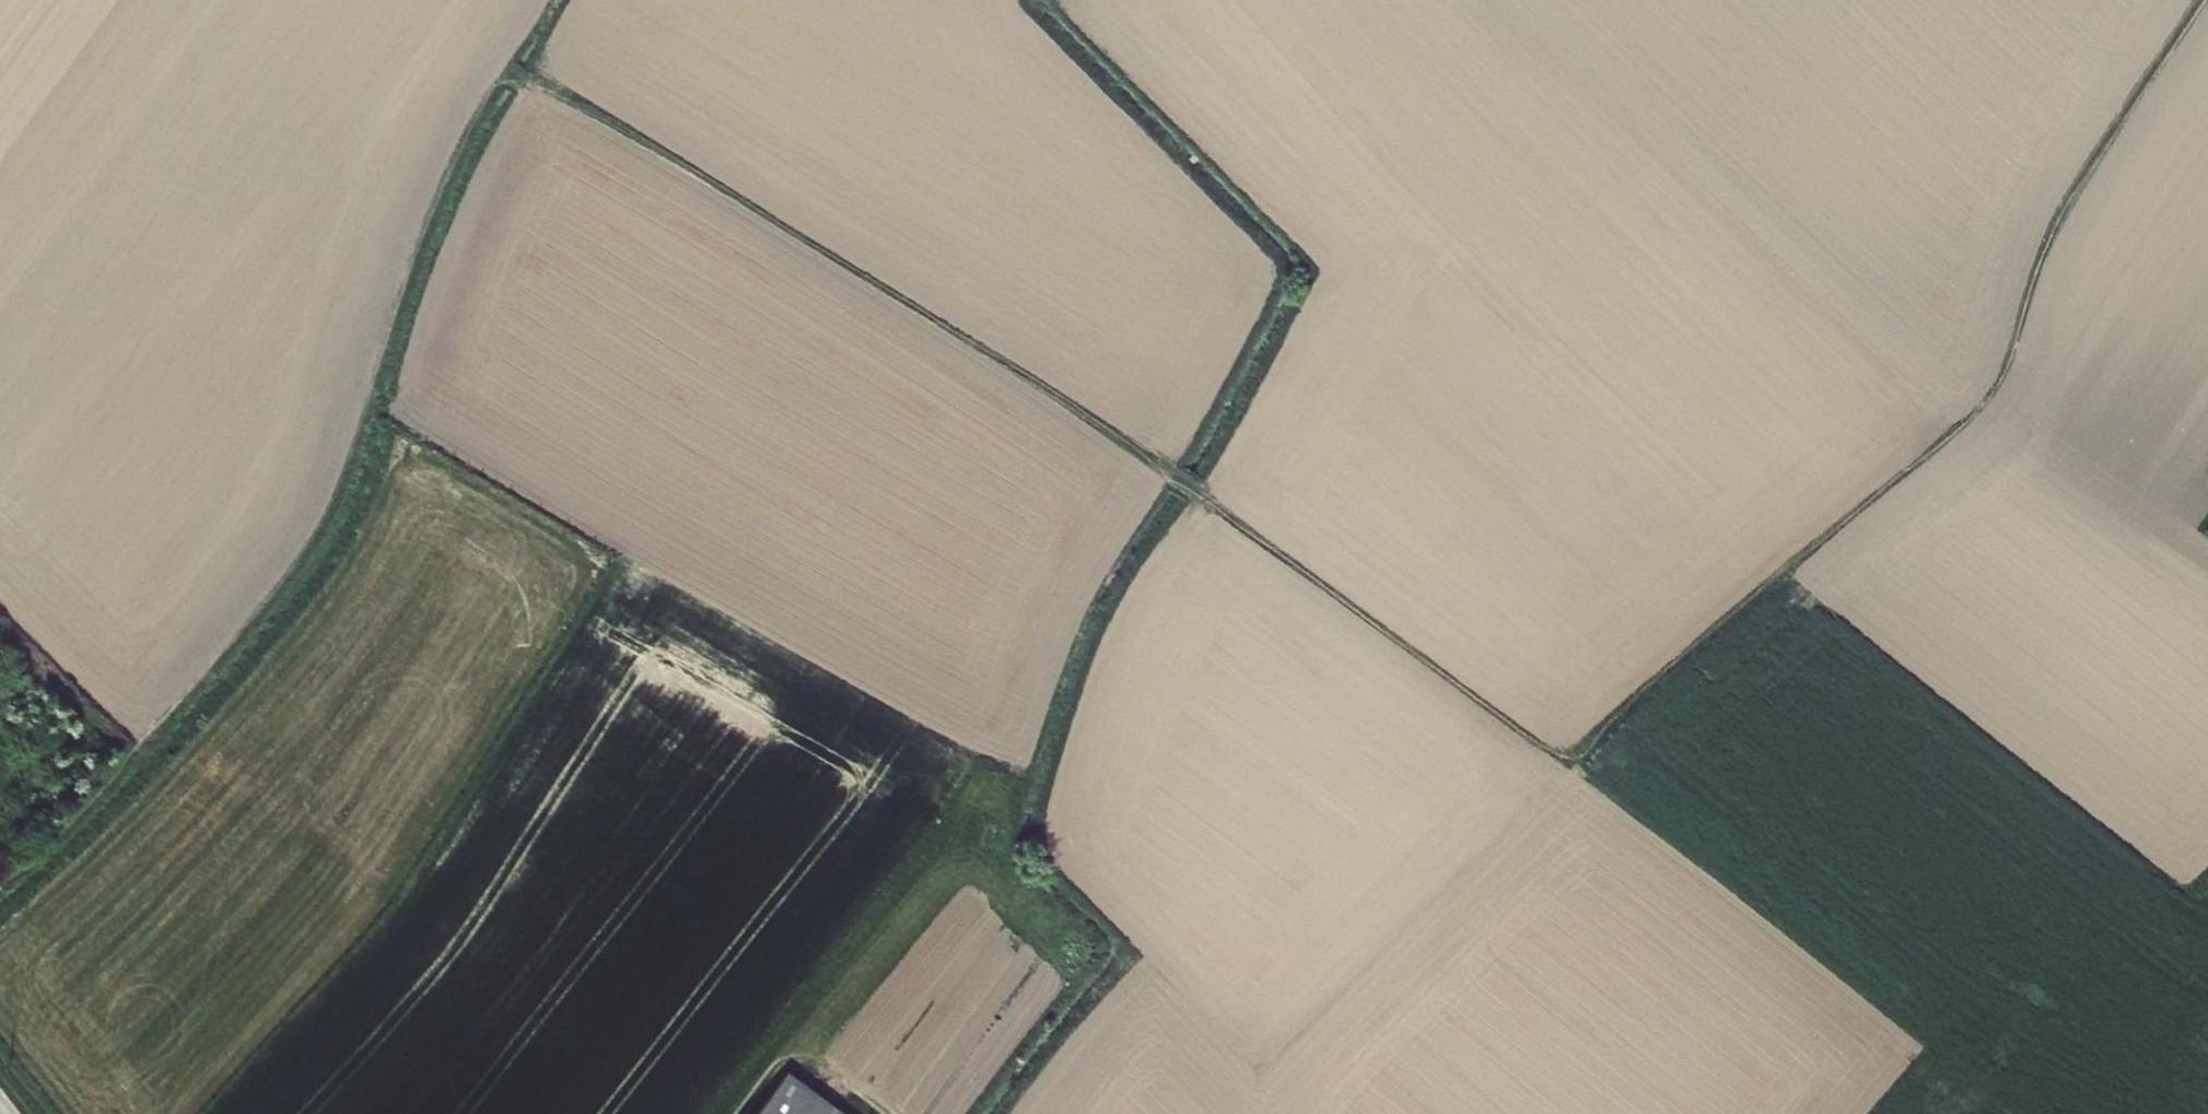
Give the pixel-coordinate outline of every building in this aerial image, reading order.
[(764,1113),(831,1113),(787,1082),(764,1113)]
